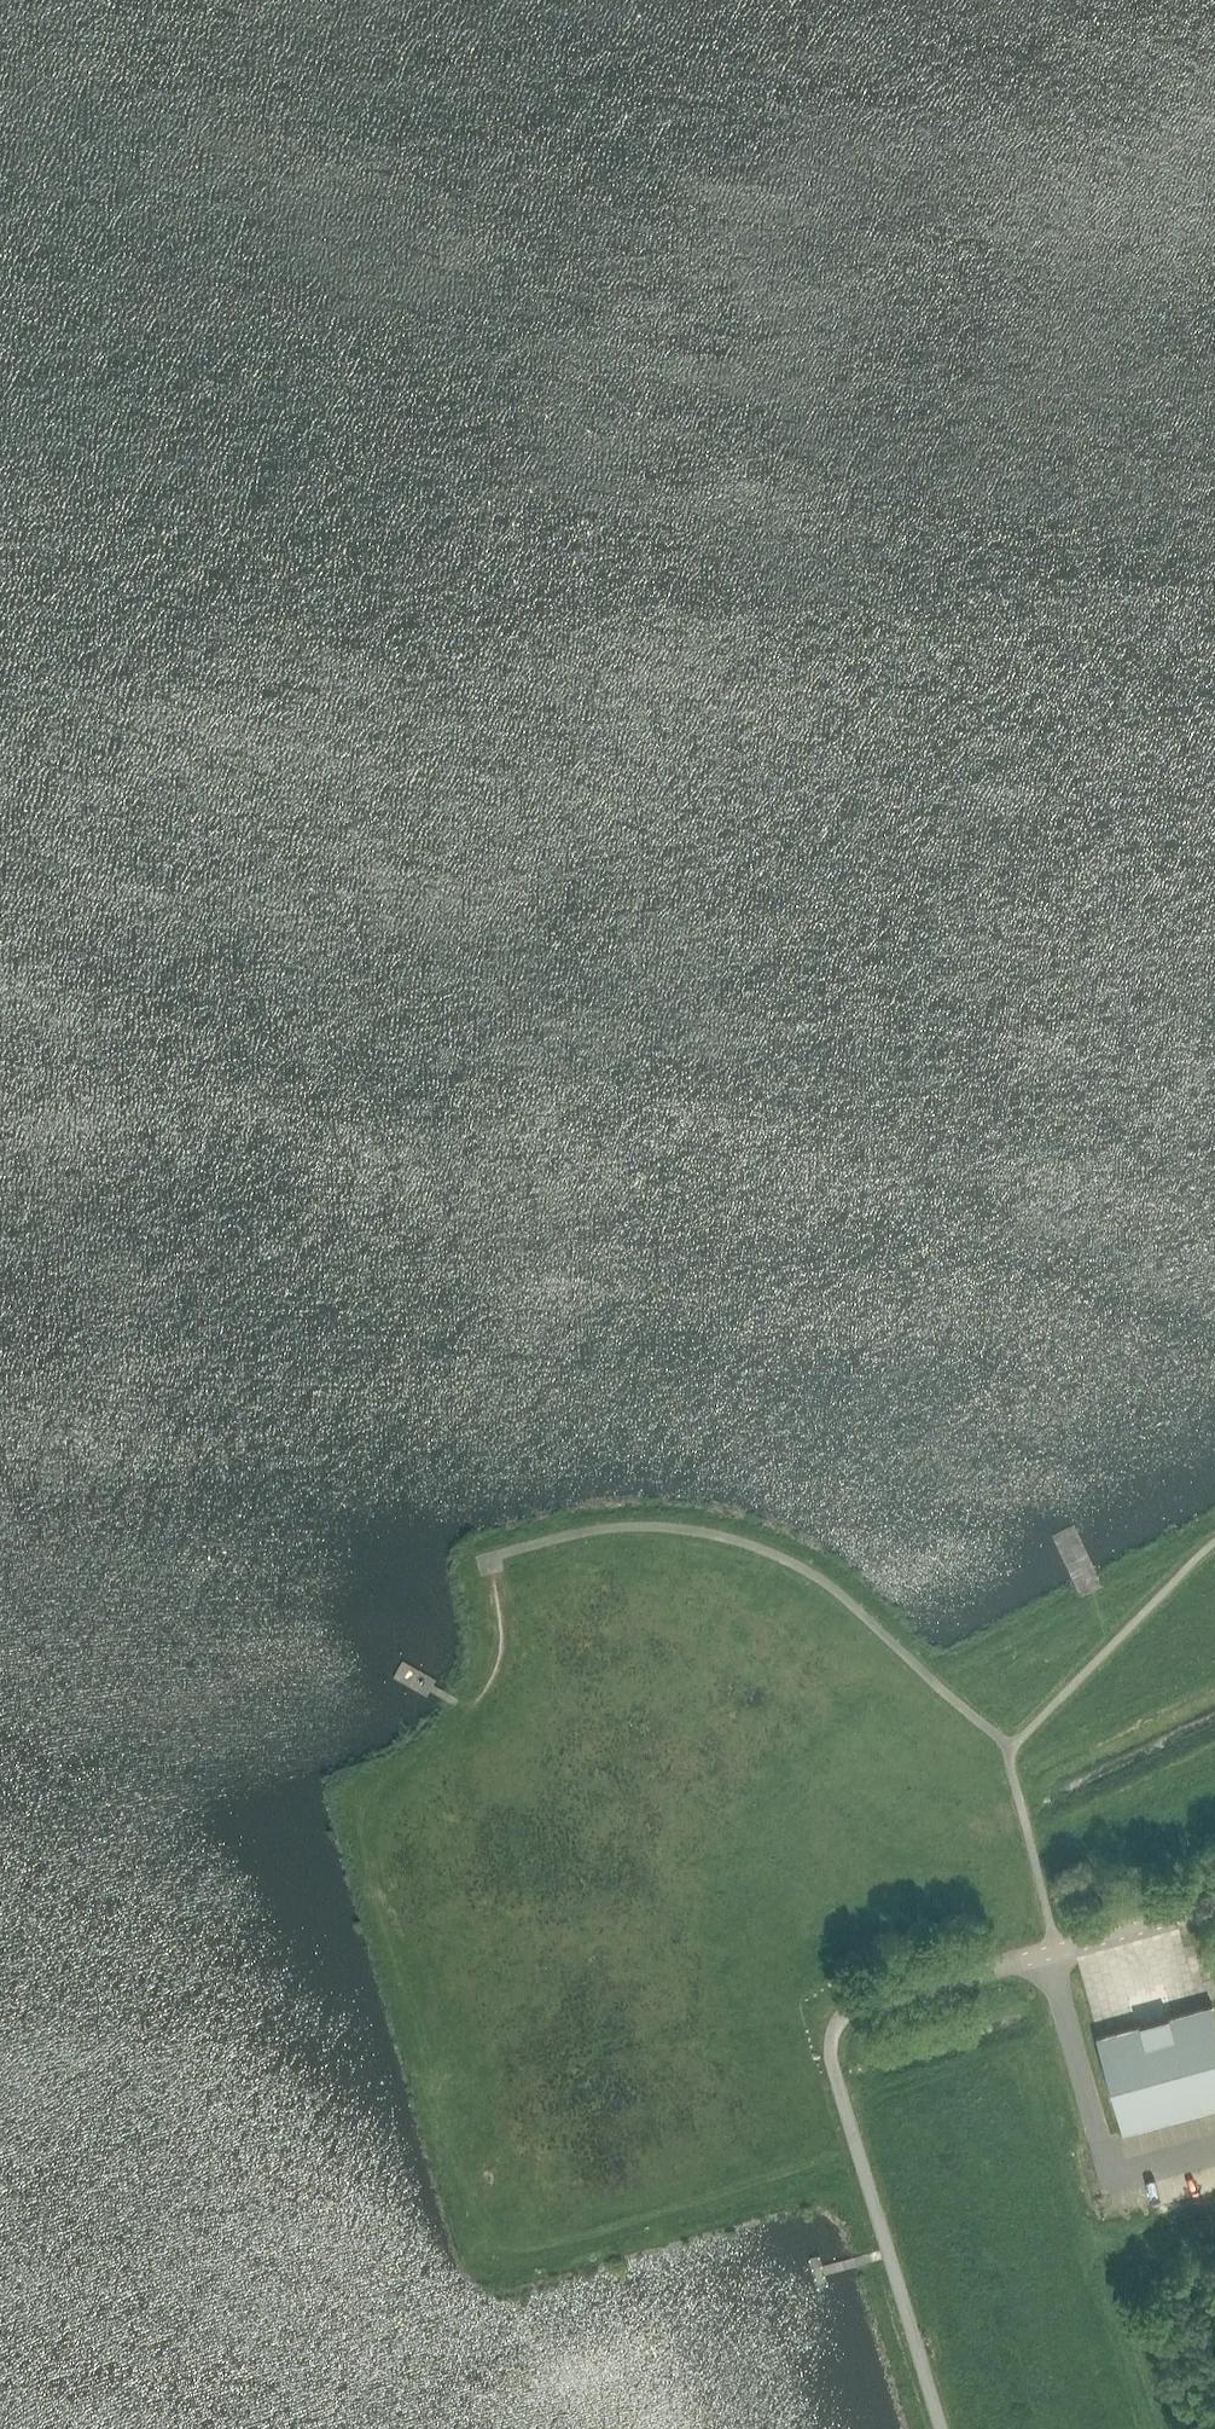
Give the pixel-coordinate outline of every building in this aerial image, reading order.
[(1213,2007),(1096,2039),(1121,2132),(1214,2106),(1214,2016),(1213,2007)]
